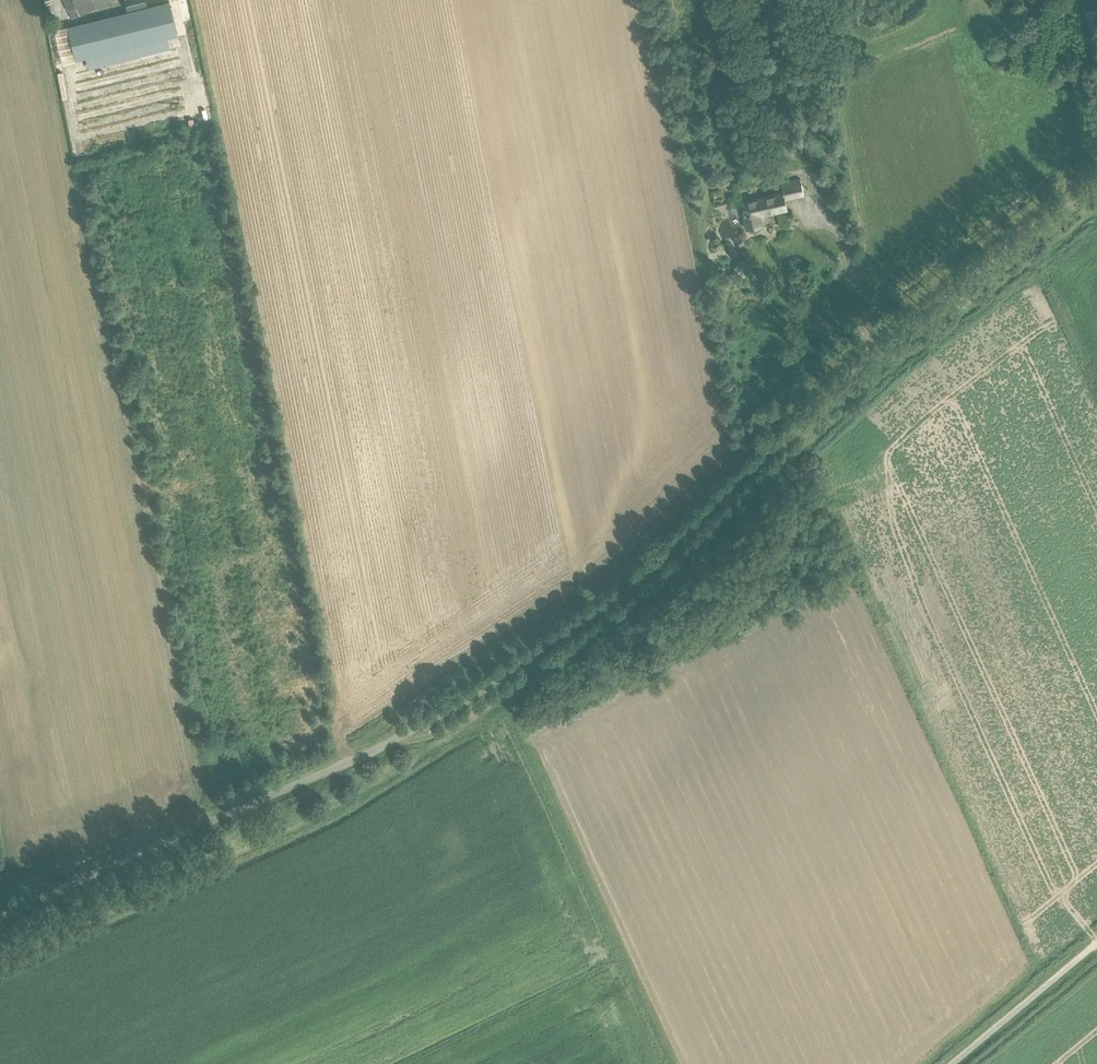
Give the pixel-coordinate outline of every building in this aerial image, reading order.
[(72,19),(79,15),(81,20),(94,15),(92,10),(98,7),(100,13),(109,9),(111,13),(123,8),(121,3),(124,2),(123,0),(64,0),(72,19)] [(126,9),(147,5),(146,0),(124,0),(126,9)] [(55,29),(63,64),(177,36),(169,2),(55,29)] [(1086,9),(1090,19),(1096,17),(1096,15),(1094,6),(1086,9)] [(74,64),(76,71),(176,47),(174,39),(74,64)] [(74,74),(76,82),(178,56),(177,49),(74,74)] [(68,98),(63,72),(57,73),(62,99),(68,98)] [(802,183),(783,187),(784,191),(741,200),(746,227),(763,223),(761,213),(788,208),(786,201),(805,197),(802,183)]
